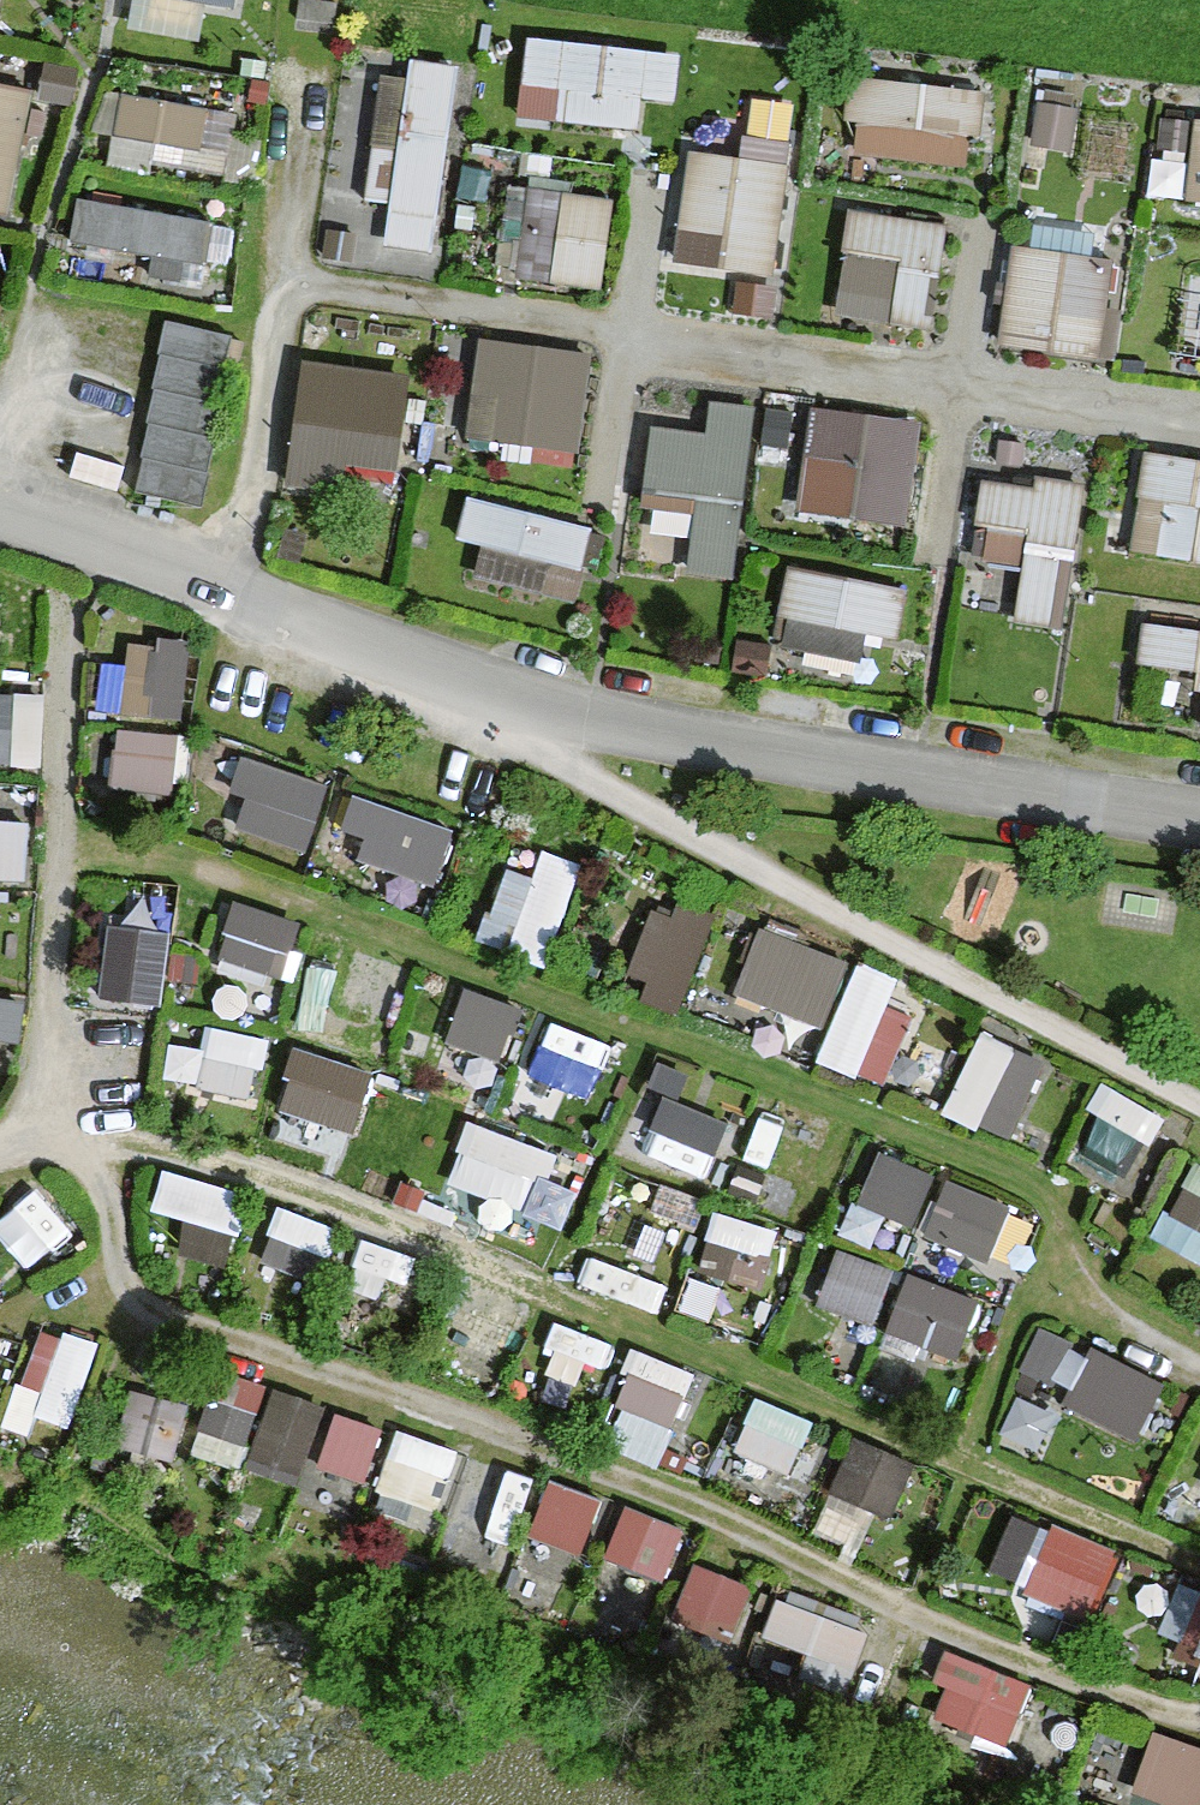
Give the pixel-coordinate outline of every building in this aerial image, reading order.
[(709,114),(715,68),(562,48),(555,100),(597,106),(594,130),(669,140),(673,109),(709,114)] [(129,64),(128,92),(218,94),(219,66),(129,64)] [(421,254),(473,260),(495,84),(450,79),(443,89),(416,93),(401,217),(425,220),(421,254)] [(0,87),(0,214),(3,215),(28,93),(0,87)] [(881,172),(1002,188),(1014,104),(893,88),(881,172)] [(1034,93),(1029,142),(1078,147),(1084,99),(1034,93)] [(124,98),(117,135),(198,149),(204,112),(124,98)] [(765,277),(811,280),(819,154),(786,152),(785,170),(728,167),(724,238),(767,241),(765,277)] [(643,306),(656,214),(540,197),(536,223),(565,227),(555,294),(643,306)] [(84,201),(76,244),(201,265),(209,222),(84,201)] [(970,356),(983,237),(899,228),(890,310),(930,314),(926,351),(970,356)] [(1143,375),(1150,324),(1133,321),(1141,272),(1061,260),(1046,360),(1143,375)] [(224,370),(232,337),(165,321),(157,354),(159,355),(224,370)] [(628,365),(516,347),(507,402),(549,409),(543,448),(613,459),(628,365)] [(226,371),(224,370),(159,355),(151,389),(154,390),(218,405),(226,371)] [(454,382),(341,369),(327,487),(373,492),(377,454),(445,462),(454,382)] [(221,405),(218,405),(154,390),(146,423),(148,424),(213,439),(221,405)] [(754,417),(749,448),(690,437),(677,504),(740,516),(726,590),(766,598),(799,425),(754,417)] [(848,419),(842,466),(875,470),(868,524),(935,533),(948,431),(848,419)] [(215,440),(213,439),(148,424),(140,458),(143,459),(207,474),(215,440)] [(210,474),(207,474),(143,459),(135,492),(202,508),(210,474)] [(1182,466),(1177,507),(1199,509),(1199,468),(1182,466)] [(1018,492),(1012,535),(1062,543),(1058,573),(1104,580),(1117,492),(1072,486),(1070,500),(1018,492)] [(631,536),(505,508),(495,554),(522,560),(516,588),(614,610),(631,536)] [(895,635),(926,639),(932,595),(824,581),(816,646),(893,656),(895,635)] [(184,715),(193,638),(116,629),(107,706),(184,715)] [(1179,630),(1174,675),(1199,678),(1199,633),(1179,630)] [(43,761),(44,685),(0,684),(0,760),(43,761)] [(116,783),(175,786),(177,727),(118,725),(116,783)] [(220,819),(307,848),(331,778),(244,749),(220,819)] [(354,782),(331,842),(435,882),(458,822),(354,782)] [(32,875),(32,811),(0,811),(0,875),(32,875)] [(574,865),(504,849),(483,941),(553,957),(574,865)] [(167,922),(172,896),(113,884),(108,910),(167,922)] [(289,971),(302,911),(231,896),(218,955),(289,971)] [(621,988),(676,1011),(713,921),(658,899),(621,988)] [(93,994),(158,1004),(170,928),(106,918),(93,994)] [(832,1016),(848,943),(753,921),(737,995),(832,1016)] [(360,943),(339,998),(391,1017),(412,963),(360,943)] [(860,953),(815,1050),(884,1081),(917,1011),(884,996),(896,969),(860,953)] [(496,1092),(518,994),(461,982),(440,1080),(496,1092)] [(27,987),(0,986),(0,1024),(25,1025),(27,987)] [(555,1012),(530,1067),(589,1095),(615,1039),(555,1012)] [(197,1084),(257,1093),(267,1028),(207,1019),(197,1084)] [(982,1023),(944,1104),(1012,1136),(1050,1055),(982,1023)] [(10,1056),(10,1029),(0,1029),(0,1056),(10,1056)] [(679,1101),(685,1063),(657,1058),(646,1125),(725,1138),(730,1109),(679,1101)] [(693,1062),(680,1093),(736,1117),(749,1086),(693,1062)] [(649,1121),(637,1150),(706,1180),(718,1151),(649,1121)] [(542,1194),(557,1200),(576,1156),(498,1122),(460,1210),(524,1237),(542,1194)] [(1178,1139),(1135,1212),(1199,1250),(1199,1152),(1178,1139)] [(860,1205),(922,1221),(937,1160),(874,1145),(860,1205)] [(163,1163),(154,1206),(236,1223),(245,1180),(163,1163)] [(985,1257),(1011,1196),(945,1167),(919,1229),(985,1257)] [(26,1268),(78,1227),(41,1180),(0,1212),(0,1235),(26,1268)] [(260,1257),(321,1278),(341,1220),(280,1199),(260,1257)] [(817,1291),(877,1317),(900,1264),(840,1238),(817,1291)] [(591,1251),(580,1281),(656,1307),(667,1276),(591,1251)] [(885,1326),(961,1358),(987,1296),(911,1263),(885,1326)] [(1045,1315),(1018,1365),(1141,1430),(1168,1380),(1045,1315)] [(72,1429),(100,1337),(46,1321),(18,1413),(72,1429)] [(663,1462),(697,1363),(640,1344),(606,1442),(663,1462)] [(221,1365),(200,1443),(246,1455),(266,1378),(221,1365)] [(311,1477),(324,1392),(266,1383),(253,1468),(311,1477)] [(785,1496),(809,1407),(753,1392),(729,1481),(785,1496)] [(367,1478),(386,1421),(337,1405),(319,1462),(367,1478)] [(377,1486),(438,1507),(460,1444),(399,1423),(377,1486)] [(854,1546),(875,1502),(894,1511),(920,1458),(856,1427),(809,1525),(854,1546)] [(584,1548),(605,1490),(549,1470),(528,1528),(584,1548)] [(626,1497),(601,1552),(662,1579),(687,1524),(626,1497)] [(1014,1506),(991,1567),(1022,1578),(1045,1517),(1014,1506)] [(1022,1583),(1088,1614),(1120,1546),(1054,1515),(1022,1583)] [(727,1641),(755,1579),(700,1554),(672,1617),(727,1641)] [(1154,1633),(1199,1653),(1199,1583),(1179,1574),(1154,1633)] [(778,1588),(762,1634),(857,1666),(872,1620),(778,1588)] [(1013,1742),(1039,1680),(957,1645),(930,1708),(1013,1742)] [(1135,1790),(1193,1804),(1199,1804),(1199,1738),(1152,1726),(1135,1790)]
